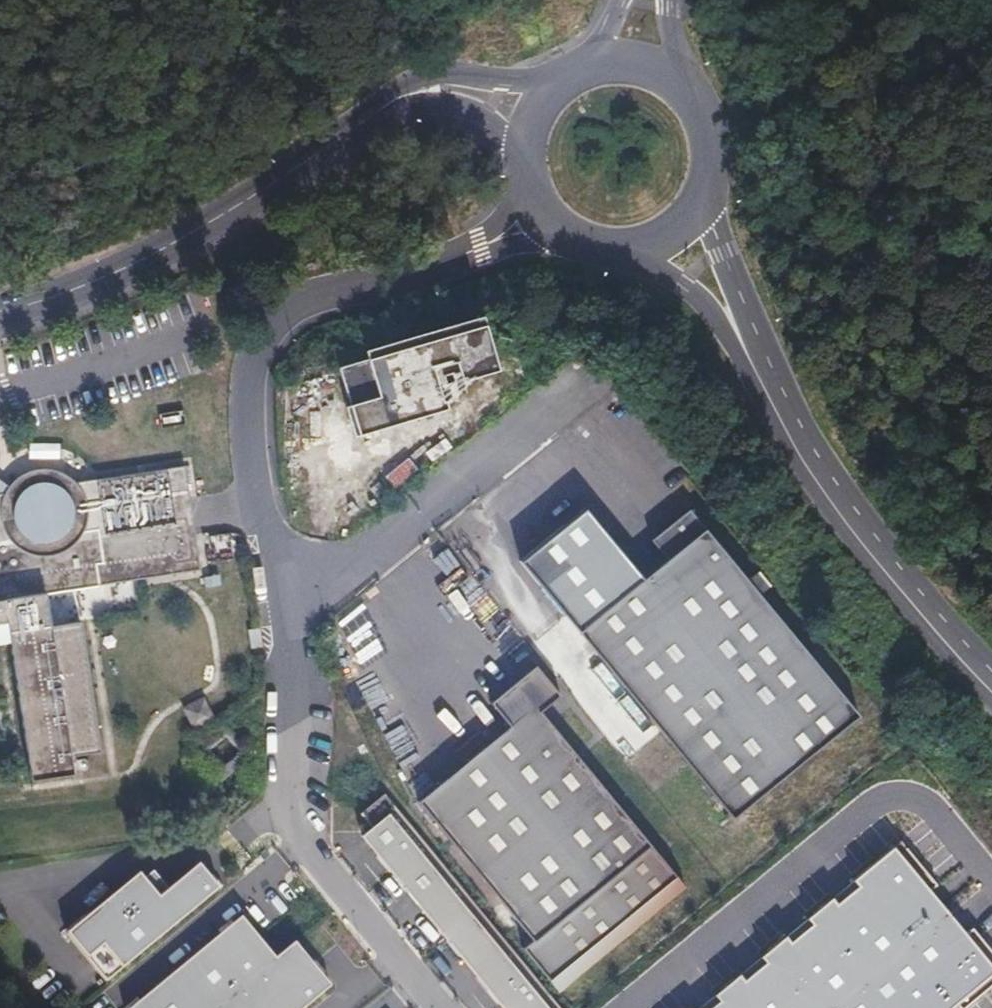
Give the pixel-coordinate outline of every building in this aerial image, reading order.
[(6,642),(25,781),(68,775),(66,762),(69,761),(68,756),(95,752),(77,621),(46,625),(42,593),(198,572),(183,467),(73,483),(67,477),(59,472),(50,469),(43,469),(35,469),(26,471),(20,474),(16,477),(10,482),(7,486),(2,493),(0,493),(0,643),(6,642)] [(666,568),(576,639),(727,829),(855,727),(688,518),(650,548),(666,568)] [(255,631),(245,633),(247,652),(258,650),(255,631)] [(486,710),(505,734),(413,807),(527,949),(514,960),(538,990),(669,884),(536,718),(556,702),(533,672),(486,710)] [(199,702),(179,711),(188,730),(208,721),(199,702)] [(376,804),(352,822),(363,838),(353,845),(365,860),(468,987),(484,1007),(542,1007),(376,804)] [(893,834),(850,867),(859,875),(835,892),(827,886),(804,906),(810,915),(789,932),(783,926),(758,945),(763,952),(741,970),(735,964),(710,984),(715,990),(696,1006),(690,999),(680,1007),(937,1007),(991,963),(991,955),(893,834)] [(131,874),(57,932),(95,981),(210,890),(191,866),(150,898),(131,874)] [(124,1007),(296,1007),(321,988),(309,974),(287,947),(267,962),(239,926),(234,920),(124,1007)]
